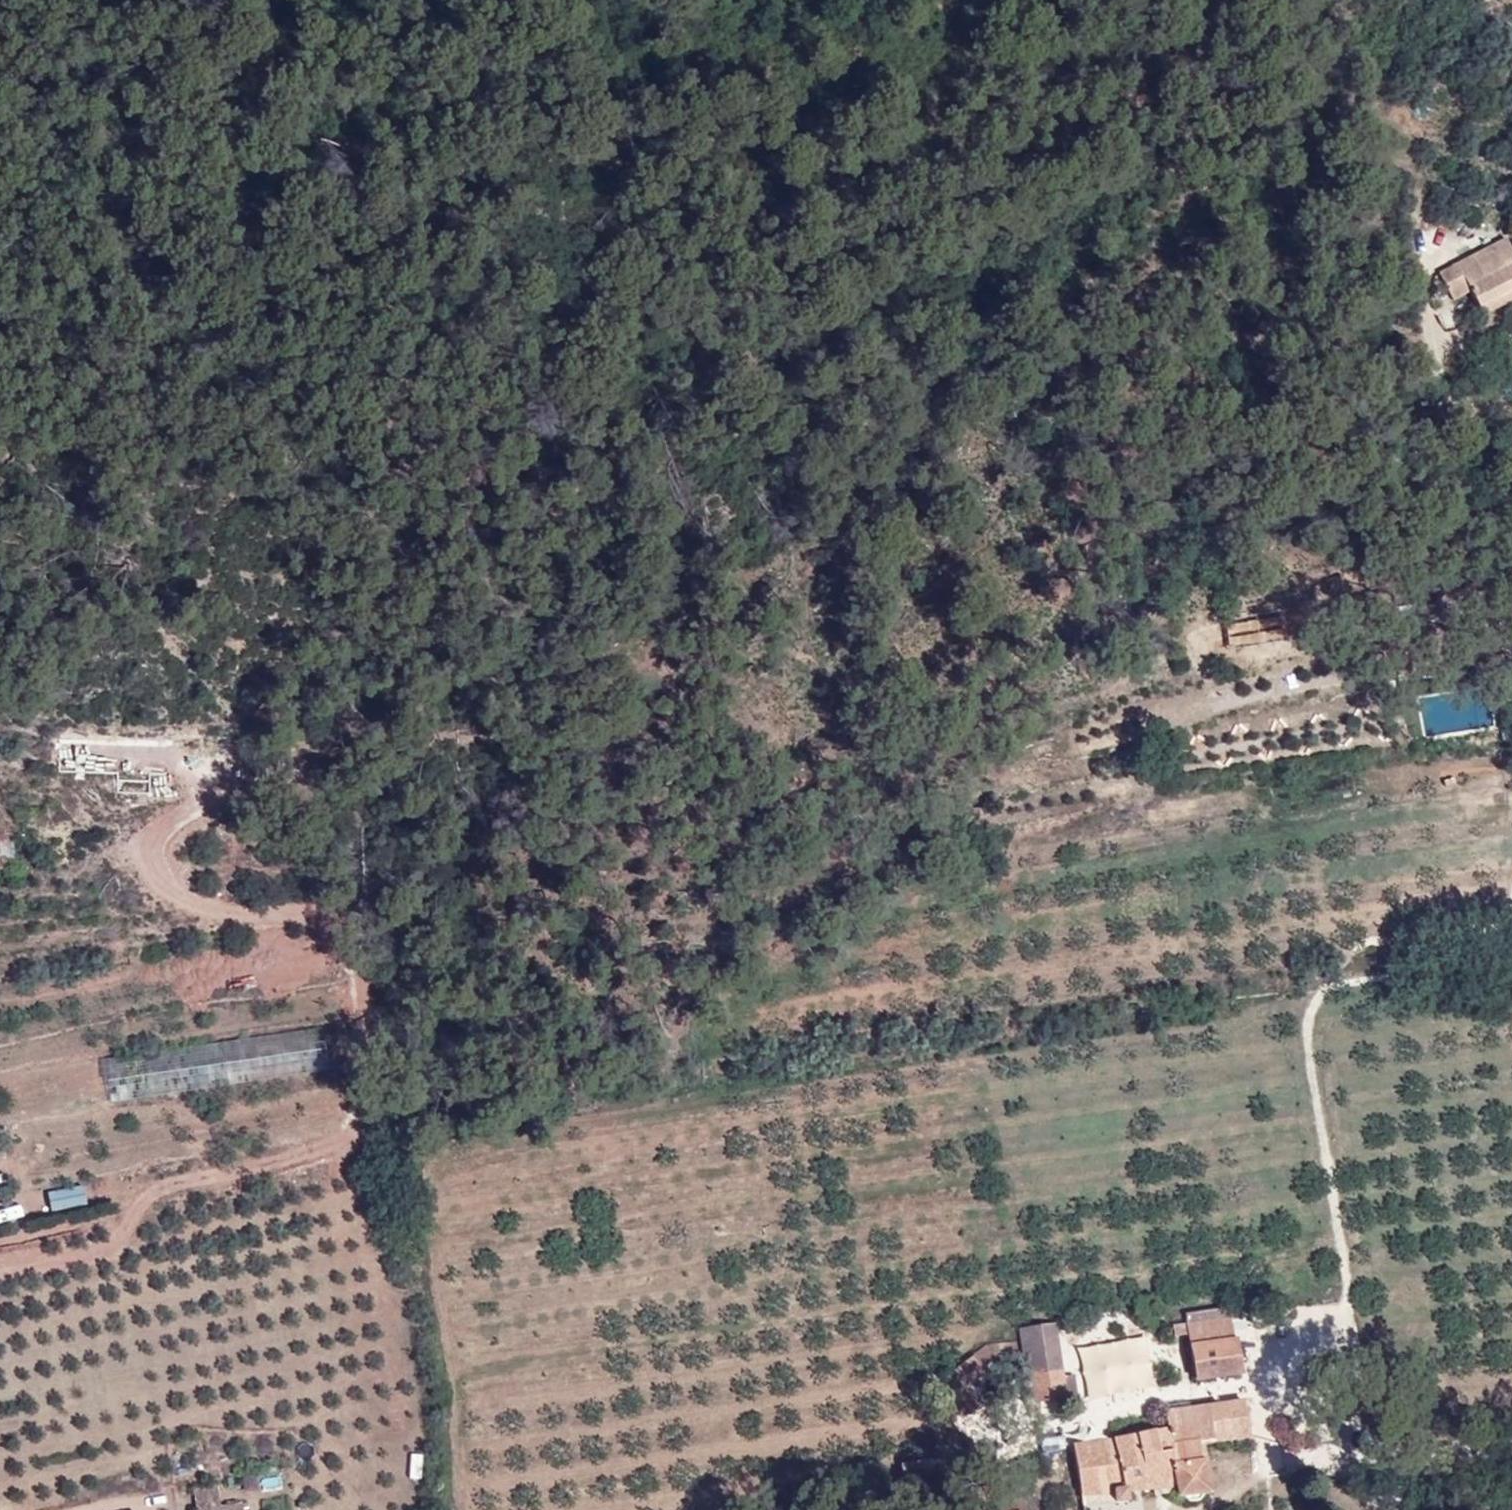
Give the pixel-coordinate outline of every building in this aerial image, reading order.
[(1506,239),(1456,265),(1459,271),(1509,246),(1506,239)] [(1456,265),(1438,274),(1452,300),(1469,291),(1478,309),(1511,291),(1511,251),(1509,246),(1459,271),(1456,265)] [(1478,309),(1481,315),(1511,300),(1511,291),(1478,309)] [(0,833),(0,868),(15,867),(11,832),(0,833)] [(303,1045),(206,1064),(210,1084),(323,1062),(321,1056),(306,1059),(303,1045)] [(1186,1325),(1228,1319),(1227,1309),(1184,1314),(1186,1323),(1186,1325)] [(1234,1342),(1231,1319),(1228,1319),(1186,1325),(1187,1334),(1189,1348),(1234,1342)] [(1187,1334),(1186,1325),(1186,1323),(1171,1325),(1173,1336),(1187,1334)] [(1032,1374),(1061,1370),(1055,1325),(1020,1330),(1021,1341),(1023,1350),(1026,1375),(1032,1374)] [(986,1344),(994,1354),(1023,1350),(1021,1341),(986,1344)] [(1238,1372),(1234,1342),(1189,1348),(1190,1355),(1194,1379),(1238,1372)] [(986,1344),(957,1367),(969,1382),(986,1370),(983,1365),(995,1355),(994,1354),(986,1344)] [(1062,1376),(1061,1370),(1032,1374),(1035,1403),(1065,1399),(1062,1376)] [(1074,1375),(1062,1376),(1065,1399),(1078,1398),(1074,1375)] [(1074,1447),(1081,1493),(1114,1490),(1115,1502),(1127,1501),(1127,1490),(1178,1486),(1180,1495),(1185,1495),(1187,1498),(1189,1500),(1198,1500),(1200,1497),(1200,1494),(1206,1492),(1202,1465),(1200,1465),(1195,1442),(1250,1436),(1245,1404),(1164,1414),(1168,1432),(1113,1443),(1074,1447)] [(220,1507),(217,1485),(192,1489),(195,1509),(202,1509),(220,1507)]
